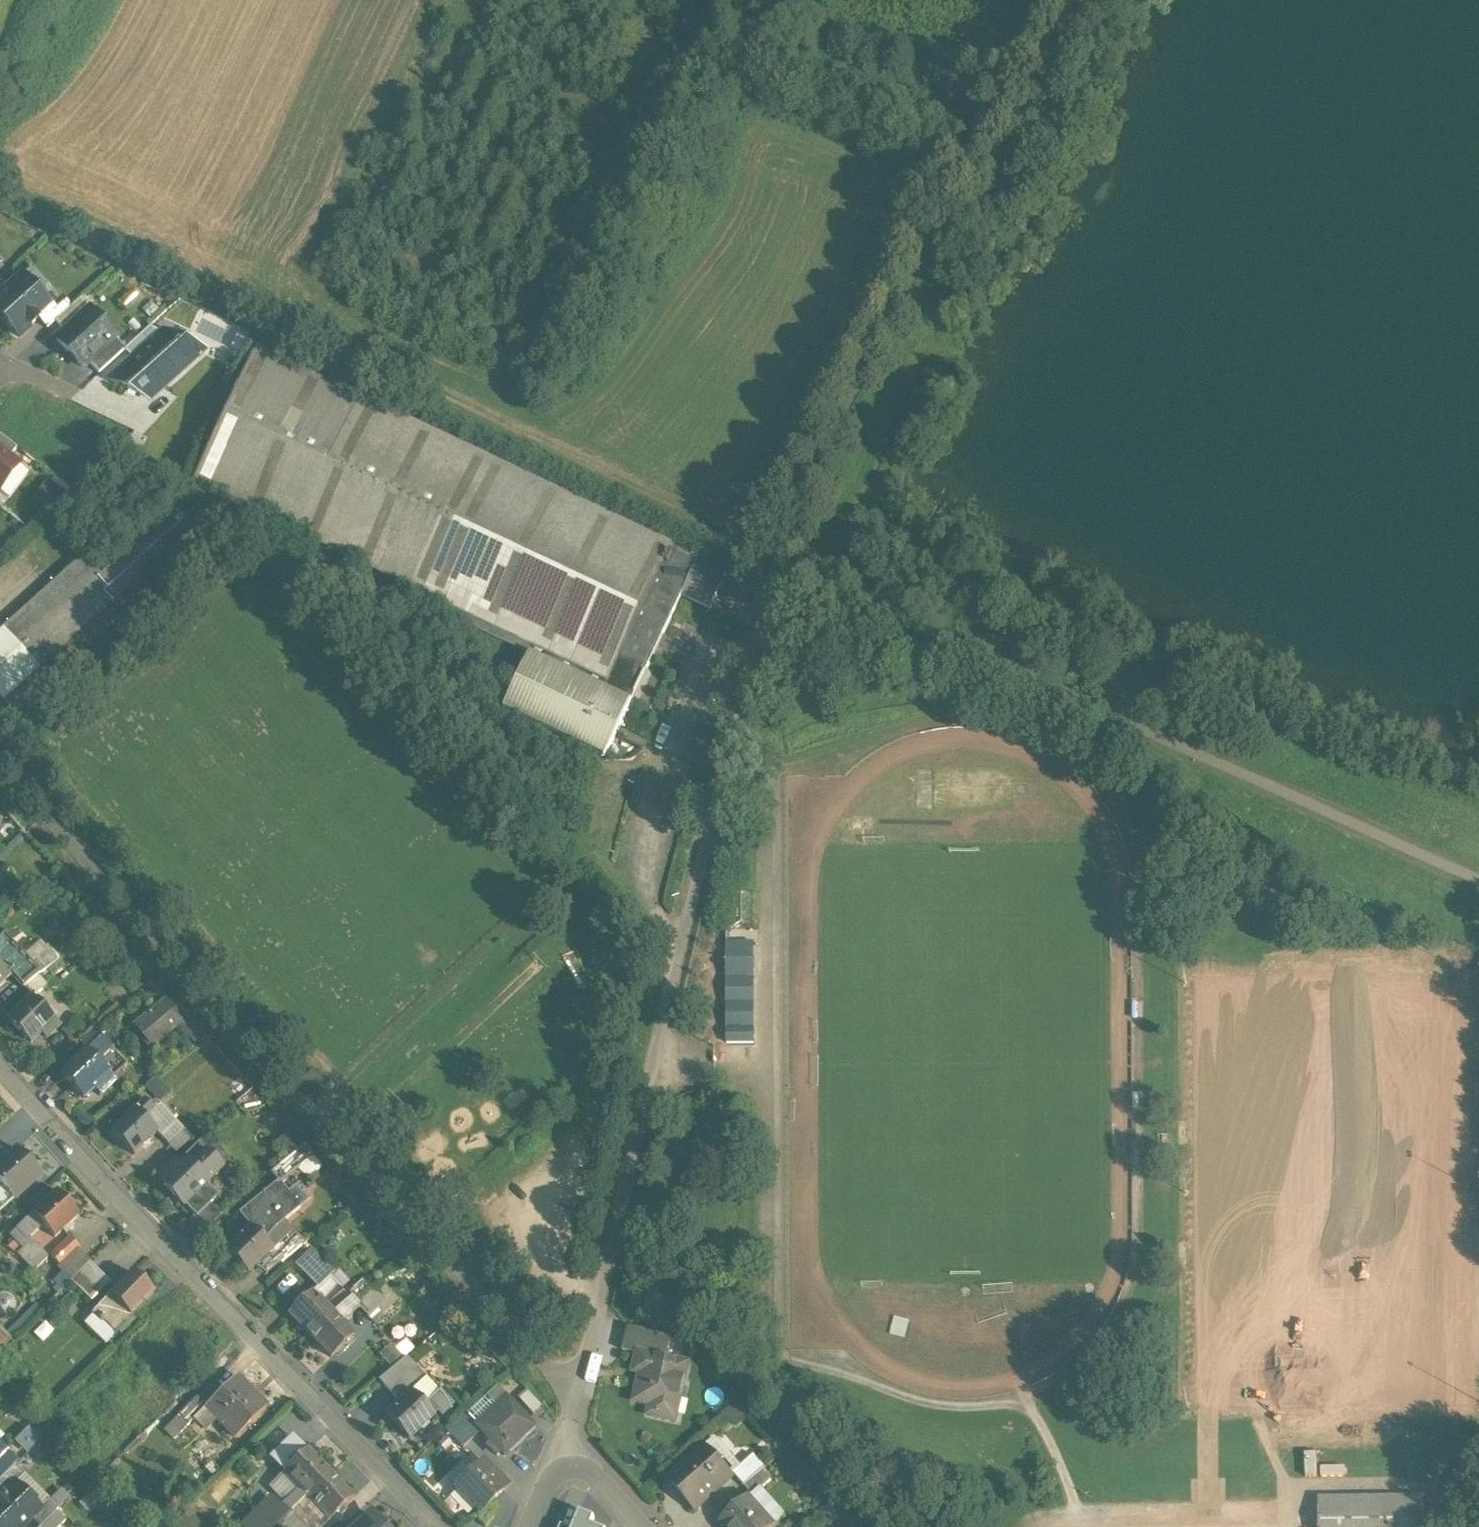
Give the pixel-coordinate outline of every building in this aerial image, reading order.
[(0,298),(0,317),(19,338),(38,320),(50,310),(49,309),(22,278),(4,294),(0,298)] [(60,299),(49,309),(50,310),(38,320),(46,329),(56,320),(68,309),(60,299)] [(68,332),(89,313),(78,300),(68,309),(56,320),(68,332)] [(57,342),(82,369),(89,362),(114,339),(89,313),(68,332),(57,342)] [(111,383),(149,401),(202,351),(162,332),(111,383)] [(124,350),(114,339),(89,362),(99,373),(124,350)] [(331,386),(304,374),(305,372),(303,371),(302,372),(277,360),(277,359),(275,358),(275,359),(256,350),(192,484),(211,493),(210,494),(212,495),(213,494),(239,506),(238,507),(241,508),(242,507),(267,519),(267,520),(269,522),(270,520),(297,533),(296,534),(298,535),(299,533),(326,546),(326,548),(327,549),(328,547),(353,559),(353,561),(355,562),(356,560),(381,572),(381,574),(383,575),(383,573),(409,586),(428,595),(491,462),(445,441),(447,438),(444,437),(443,439),(417,427),(418,425),(416,424),(415,426),(389,414),(390,412),(388,411),(387,413),(361,400),(361,398),(360,398),(359,399),(333,387),(334,386),(331,384),(331,386)] [(9,459),(16,449),(0,437),(0,452),(9,459)] [(0,452),(0,490),(18,466),(9,459),(0,452)] [(531,655),(632,702),(649,668),(682,595),(698,559),(653,538),(654,536),(651,535),(651,537),(625,525),(626,523),(623,522),(623,524),(597,512),(598,510),(595,509),(594,511),(569,499),(570,497),(567,496),(566,498),(540,485),(542,483),(539,482),(538,484),(512,472),(513,469),(511,468),(510,471),(491,462),(428,595),(409,586),(404,596),(531,655)] [(0,633),(0,694),(4,698),(138,577),(195,526),(178,506),(100,576),(84,558),(0,633)] [(728,573),(698,559),(682,595),(711,609),(728,573)] [(138,577),(4,698),(16,712),(150,591),(138,577)] [(632,702),(531,655),(505,711),(605,758),(632,702)] [(2,938),(0,940),(0,958),(13,972),(25,960),(2,938)] [(753,943),(727,944),(727,1044),(754,1044),(753,943)] [(0,958),(0,985),(9,976),(13,972),(0,958)] [(13,972),(9,976),(23,990),(40,976),(25,960),(13,972)] [(59,1026),(32,999),(8,1022),(30,1045),(40,1035),(45,1040),(59,1026)] [(179,1022),(165,1005),(138,1027),(152,1044),(179,1022)] [(112,1047),(101,1036),(87,1050),(98,1062),(112,1047)] [(98,1062),(87,1050),(61,1075),(84,1099),(101,1082),(107,1088),(116,1080),(98,1062)] [(169,1092),(154,1079),(147,1087),(161,1101),(169,1092)] [(154,1109),(145,1100),(135,1109),(144,1119),(154,1109)] [(154,1109),(144,1119),(157,1132),(156,1133),(159,1136),(175,1121),(159,1104),(154,1109)] [(135,1109),(134,1109),(111,1133),(133,1155),(156,1133),(157,1132),(144,1119),(135,1109)] [(175,1121),(159,1136),(167,1145),(184,1130),(175,1121)] [(305,1145),(271,1173),(278,1182),(280,1183),(314,1156),(305,1145)] [(16,1151),(0,1166),(0,1188),(2,1189),(13,1201),(15,1203),(40,1177),(16,1151)] [(207,1152),(193,1166),(208,1181),(222,1167),(207,1152)] [(193,1166),(185,1158),(161,1182),(183,1205),(184,1204),(198,1191),(208,1181),(193,1166)] [(280,1183),(278,1182),(239,1214),(249,1227),(264,1241),(275,1229),(300,1208),(280,1183)] [(0,1191),(0,1213),(13,1201),(2,1189),(0,1191)] [(211,1204),(198,1191),(184,1204),(197,1217),(211,1204)] [(78,1217),(56,1194),(33,1215),(43,1227),(54,1239),(78,1217)] [(33,1215),(11,1236),(39,1267),(47,1259),(29,1239),(43,1227),(33,1215)] [(264,1241),(249,1227),(226,1250),(249,1273),(272,1250),(264,1241)] [(289,1232),(277,1244),(278,1250),(272,1255),(280,1264),(301,1246),(289,1232)] [(50,1257),(59,1267),(79,1248),(70,1238),(50,1257)] [(334,1272),(311,1249),(295,1265),(319,1288),(334,1272)] [(109,1284),(89,1263),(70,1281),(90,1302),(109,1284)] [(133,1273),(125,1281),(121,1277),(111,1287),(115,1291),(91,1315),(101,1324),(103,1322),(114,1334),(154,1294),(133,1273)] [(359,1306),(376,1324),(393,1309),(371,1286),(351,1298),(359,1306)] [(333,1314),(312,1293),(289,1315),(310,1336),(333,1314)] [(351,1298),(333,1314),(341,1322),(359,1306),(351,1298)] [(333,1314),(310,1336),(331,1357),(354,1335),(341,1322),(333,1314)] [(670,1336),(628,1326),(622,1350),(638,1354),(638,1352),(665,1359),(670,1336)] [(381,1353),(394,1368),(407,1358),(416,1349),(408,1340),(397,1348),(393,1343),(381,1353)] [(665,1359),(638,1352),(638,1354),(634,1372),(641,1373),(635,1402),(651,1405),(648,1415),(674,1421),(687,1364),(665,1359)] [(394,1368),(379,1380),(400,1402),(411,1391),(412,1392),(426,1379),(427,1379),(427,1378),(426,1377),(407,1358),(394,1368)] [(266,1407),(236,1377),(206,1407),(205,1409),(216,1420),(235,1438),(266,1407)] [(438,1392),(426,1379),(412,1392),(424,1405),(438,1392)] [(539,1404),(519,1381),(509,1389),(530,1412),(539,1404)] [(468,1417),(476,1426),(507,1398),(499,1389),(468,1417)] [(412,1392),(411,1391),(400,1402),(386,1416),(408,1439),(433,1415),(424,1405),(412,1392)] [(438,1392),(424,1405),(433,1415),(437,1411),(441,1416),(452,1405),(439,1391),(438,1392)] [(736,1423),(755,1407),(744,1395),(725,1410),(736,1423)] [(206,1407),(197,1398),(177,1417),(187,1427),(195,1418),(205,1409),(206,1407)] [(534,1427),(507,1398),(476,1426),(504,1455),(534,1427)] [(216,1420),(205,1409),(195,1418),(206,1430),(216,1420)] [(465,1413),(447,1429),(464,1447),(481,1431),(468,1417),(465,1413)] [(733,1478),(706,1448),(670,1480),(697,1510),(733,1478)] [(330,1473),(307,1449),(283,1472),(286,1475),(300,1489),(306,1496),(330,1473)] [(5,1454),(0,1460),(0,1480),(15,1465),(16,1464),(5,1454)] [(755,1456),(734,1474),(745,1486),(762,1470),(765,1467),(755,1456)] [(504,1490),(480,1464),(457,1487),(481,1512),(493,1501),(504,1490)] [(14,1484),(15,1485),(25,1475),(15,1465),(0,1480),(0,1498),(14,1484)] [(762,1470),(745,1486),(753,1495),(754,1496),(761,1489),(771,1480),(762,1470)] [(330,1473),(306,1496),(306,1497),(311,1501),(329,1521),(353,1498),(330,1473)] [(300,1489),(286,1475),(271,1489),(285,1503),(300,1489)] [(14,1484),(0,1498),(0,1526),(24,1526),(32,1519),(32,1518),(40,1510),(39,1509),(15,1485),(14,1484)] [(1426,1497),(1426,1525),(1443,1525),(1443,1488),(1426,1489),(1426,1497)] [(285,1503),(284,1504),(291,1511),(299,1505),(306,1497),(306,1496),(300,1489),(285,1503)] [(780,1511),(761,1489),(754,1496),(753,1495),(750,1498),(769,1520),(780,1511)] [(306,1497),(299,1505),(303,1509),(311,1501),(306,1497)] [(1426,1497),(1409,1498),(1409,1526),(1427,1526),(1426,1525),(1426,1497)] [(270,1498),(257,1510),(273,1526),(275,1526),(287,1516),(279,1508),(270,1498)] [(750,1498),(723,1523),(727,1526),(772,1526),(773,1526),(769,1520),(750,1498)] [(1409,1498),(1321,1499),(1322,1526),(1409,1526),(1409,1498)] [(58,1510),(48,1500),(39,1509),(40,1510),(32,1518),(32,1519),(41,1526),(56,1512),(58,1510)] [(303,1509),(299,1505),(291,1511),(306,1526),(323,1526),(329,1521),(311,1501),(303,1509)] [(493,1501),(481,1512),(475,1518),(484,1526),(485,1526),(502,1510),(493,1501)] [(291,1511),(284,1504),(279,1508),(287,1516),(291,1511)] [(257,1510),(243,1525),(245,1526),(273,1526),(257,1510)] [(291,1511),(287,1516),(275,1526),(306,1526),(291,1511)] [(41,1526),(60,1526),(65,1521),(56,1512),(41,1526)] [(592,1526),(595,1519),(580,1512),(574,1526),(595,1526),(592,1526)] [(186,1514),(173,1526),(200,1526),(186,1514)] [(371,1515),(357,1526),(382,1526),(371,1515)]
